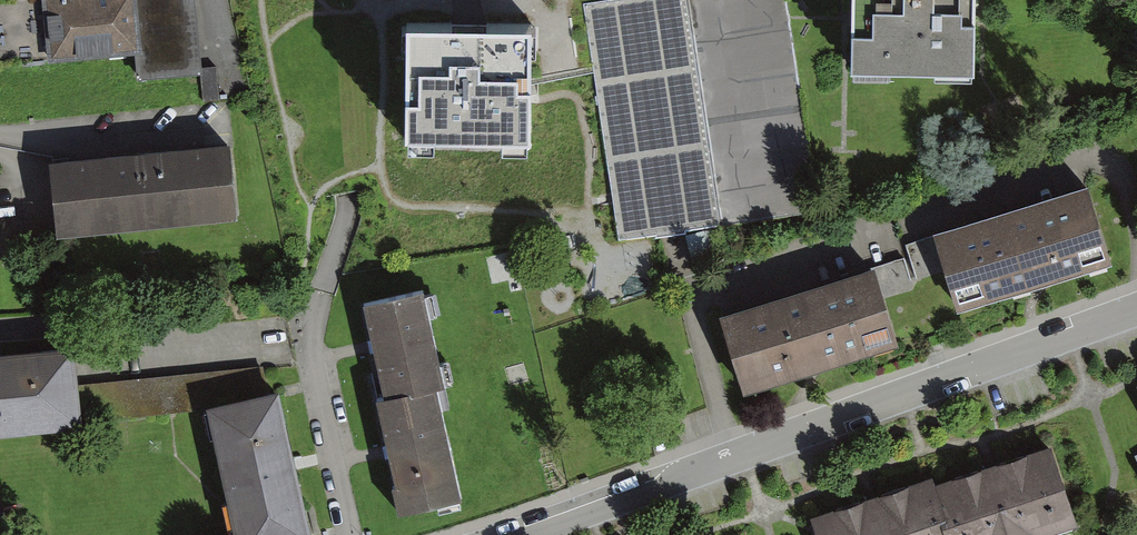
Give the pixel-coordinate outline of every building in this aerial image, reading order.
[(138,55),(141,76),(204,72),(198,0),(0,0),(0,63),(138,55)] [(363,10),(362,0),(337,0),(339,13),(363,10)] [(587,1),(615,237),(719,225),(706,111),(699,112),(686,0),(594,0),(587,1)] [(787,0),(690,0),(697,59),(792,48),(787,0)] [(850,68),(975,70),(976,0),(852,0),(850,68)] [(531,33),(407,31),(406,140),(530,142),(531,33)] [(721,162),(801,160),(798,79),(787,80),(788,107),(749,108),(749,115),(721,116),(722,130),(711,131),(711,145),(721,144),(721,162)] [(232,142),(53,160),(62,237),(240,219),(232,142)] [(1090,180),(935,229),(960,309),(1115,260),(1090,180)] [(877,264),(722,311),(745,390),(901,343),(877,264)] [(428,294),(367,308),(388,398),(375,401),(401,513),(460,499),(436,392),(450,389),(428,294)] [(0,359),(0,435),(83,428),(82,419),(79,386),(76,353),(0,359)] [(263,367),(79,386),(82,419),(215,407),(267,399),(263,367)] [(215,407),(236,534),(308,534),(285,395),(267,399),(215,407)] [(932,486),(948,534),(1057,534),(1078,528),(1051,447),(932,486)] [(932,486),(929,479),(810,518),(816,534),(948,534),(932,486)]
